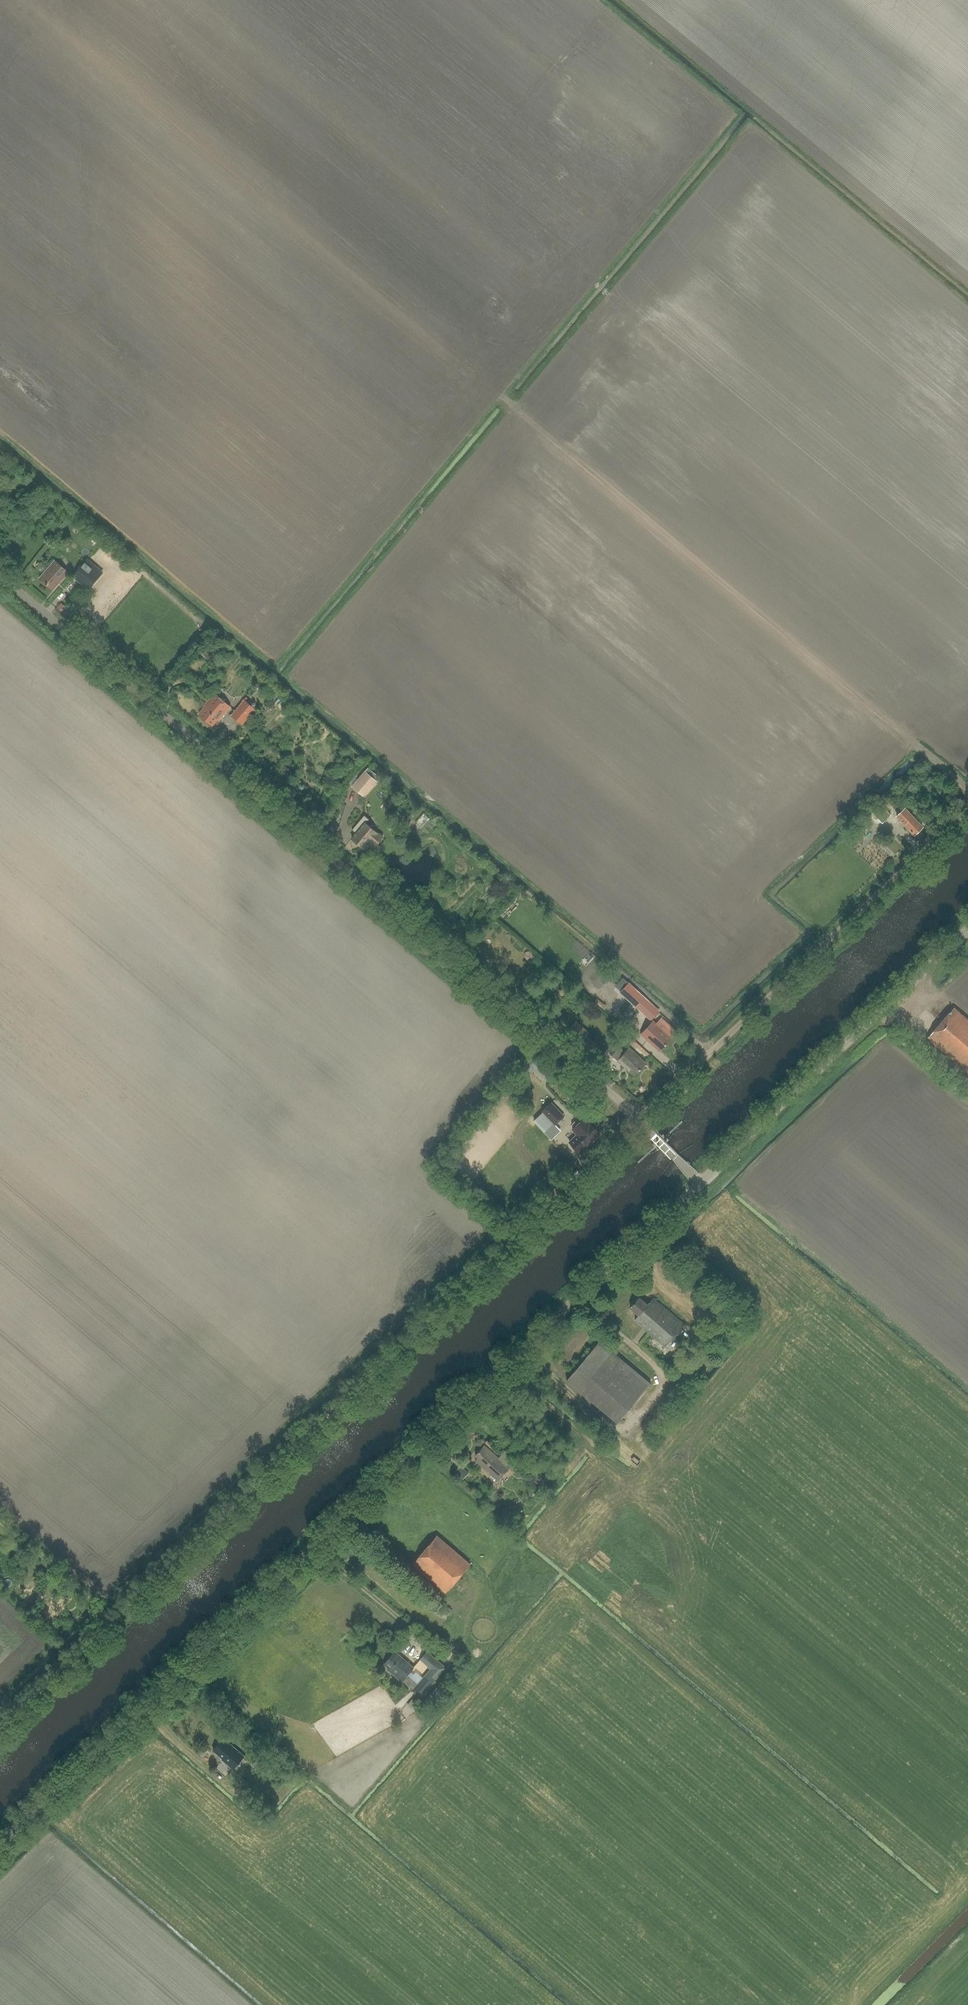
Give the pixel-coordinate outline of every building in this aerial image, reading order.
[(103,572),(88,559),(73,576),(89,590),(103,572)] [(55,561),(39,578),(43,581),(42,581),(50,588),(50,587),(53,590),(69,573),(55,561)] [(208,659),(213,653),(206,646),(201,652),(208,659)] [(231,706),(215,692),(203,706),(204,707),(199,714),(212,725),(217,719),(219,721),(231,706)] [(230,715),(240,724),(253,709),(243,700),(230,715)] [(368,769),(352,787),(364,798),(381,780),(368,769)] [(914,835),(922,828),(904,809),(896,817),(914,835)] [(367,850),(372,844),(375,847),(383,838),(373,829),(378,823),(366,813),(352,830),(357,833),(352,838),(367,850)] [(417,820),(422,826),(431,818),(426,813),(417,820)] [(651,1022),(660,1012),(628,983),(619,993),(651,1022)] [(604,1004),(597,998),(594,1002),(600,1007),(604,1004)] [(954,1008),(928,1038),(967,1072),(967,1020),(954,1008)] [(654,1021),(641,1035),(659,1052),(663,1048),(663,1049),(669,1042),(672,1038),(654,1021)] [(560,1034),(582,1054),(590,1044),(585,1040),(588,1036),(571,1022),(560,1034)] [(617,1045),(609,1054),(634,1077),(637,1074),(643,1067),(646,1063),(628,1048),(625,1052),(617,1045)] [(545,1080),(552,1072),(537,1060),(530,1068),(545,1080)] [(552,1103),(543,1112),(555,1125),(564,1117),(552,1103)] [(585,1118),(579,1124),(578,1122),(576,1122),(572,1125),(573,1127),(574,1129),(573,1130),(578,1135),(570,1142),(579,1152),(587,1145),(600,1133),(590,1123),(585,1118)] [(658,1143),(654,1146),(658,1151),(670,1140),(666,1136),(663,1138),(658,1143)] [(666,1347),(685,1324),(654,1298),(648,1305),(640,1297),(631,1308),(639,1315),(636,1319),(645,1327),(644,1328),(666,1347)] [(617,1422),(651,1383),(600,1341),(567,1380),(617,1422)] [(499,1481),(509,1468),(485,1446),(476,1456),(479,1458),(476,1461),(499,1481)] [(463,1479),(469,1473),(461,1466),(455,1472),(463,1479)] [(446,1593),(471,1564),(437,1535),(412,1564),(446,1593)] [(421,1698),(447,1668),(427,1651),(420,1660),(430,1669),(412,1691),(421,1698)] [(384,1665),(390,1670),(390,1671),(403,1682),(415,1668),(395,1652),(384,1665)] [(417,1713),(422,1707),(413,1699),(407,1706),(417,1713)] [(233,1769),(244,1756),(230,1744),(229,1745),(223,1739),(213,1750),(223,1758),(222,1759),(233,1769)] [(257,1770),(266,1761),(261,1756),(252,1765),(257,1770)]
